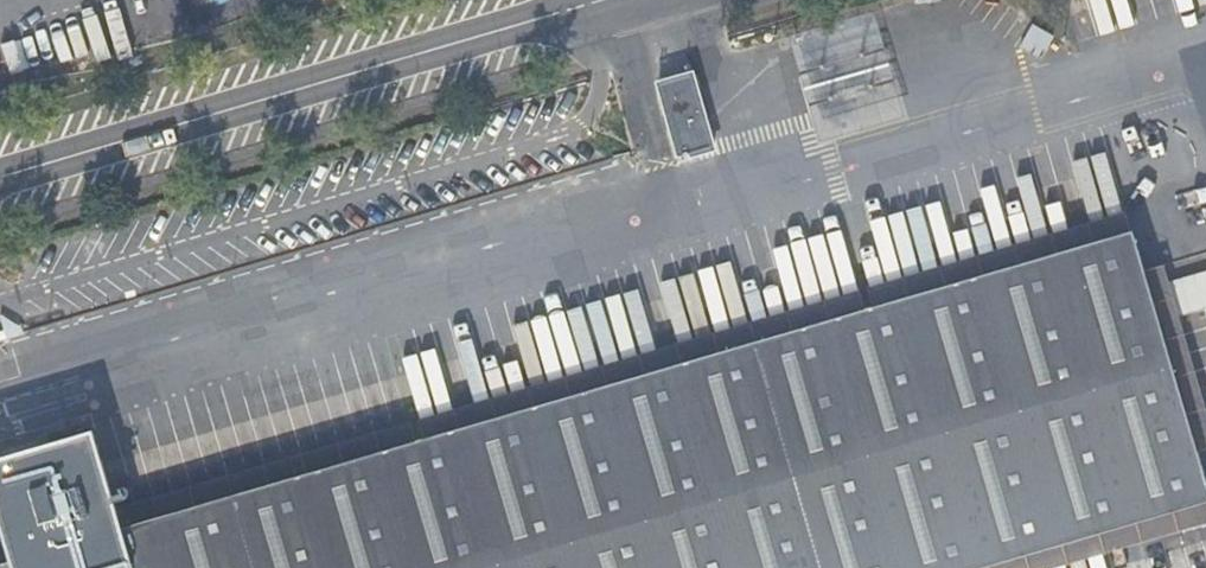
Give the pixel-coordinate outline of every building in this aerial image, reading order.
[(882,13),(796,34),(823,141),(909,119),(882,13)] [(689,95),(700,129),(714,125),(703,91),(689,95)] [(123,524),(1133,225),(1126,208),(118,505),(123,524)] [(1205,503),(1205,478),(1197,448),(1154,300),(1133,225),(123,524),(118,505),(95,428),(0,455),(0,508),(8,536),(14,556),(0,560),(0,567),(985,567),(1205,503)] [(1197,448),(1205,446),(1205,402),(1174,293),(1154,300),(1197,448)] [(985,567),(1042,567),(1205,520),(1205,503),(985,567)] [(8,536),(0,539),(0,560),(14,556),(8,536)]
